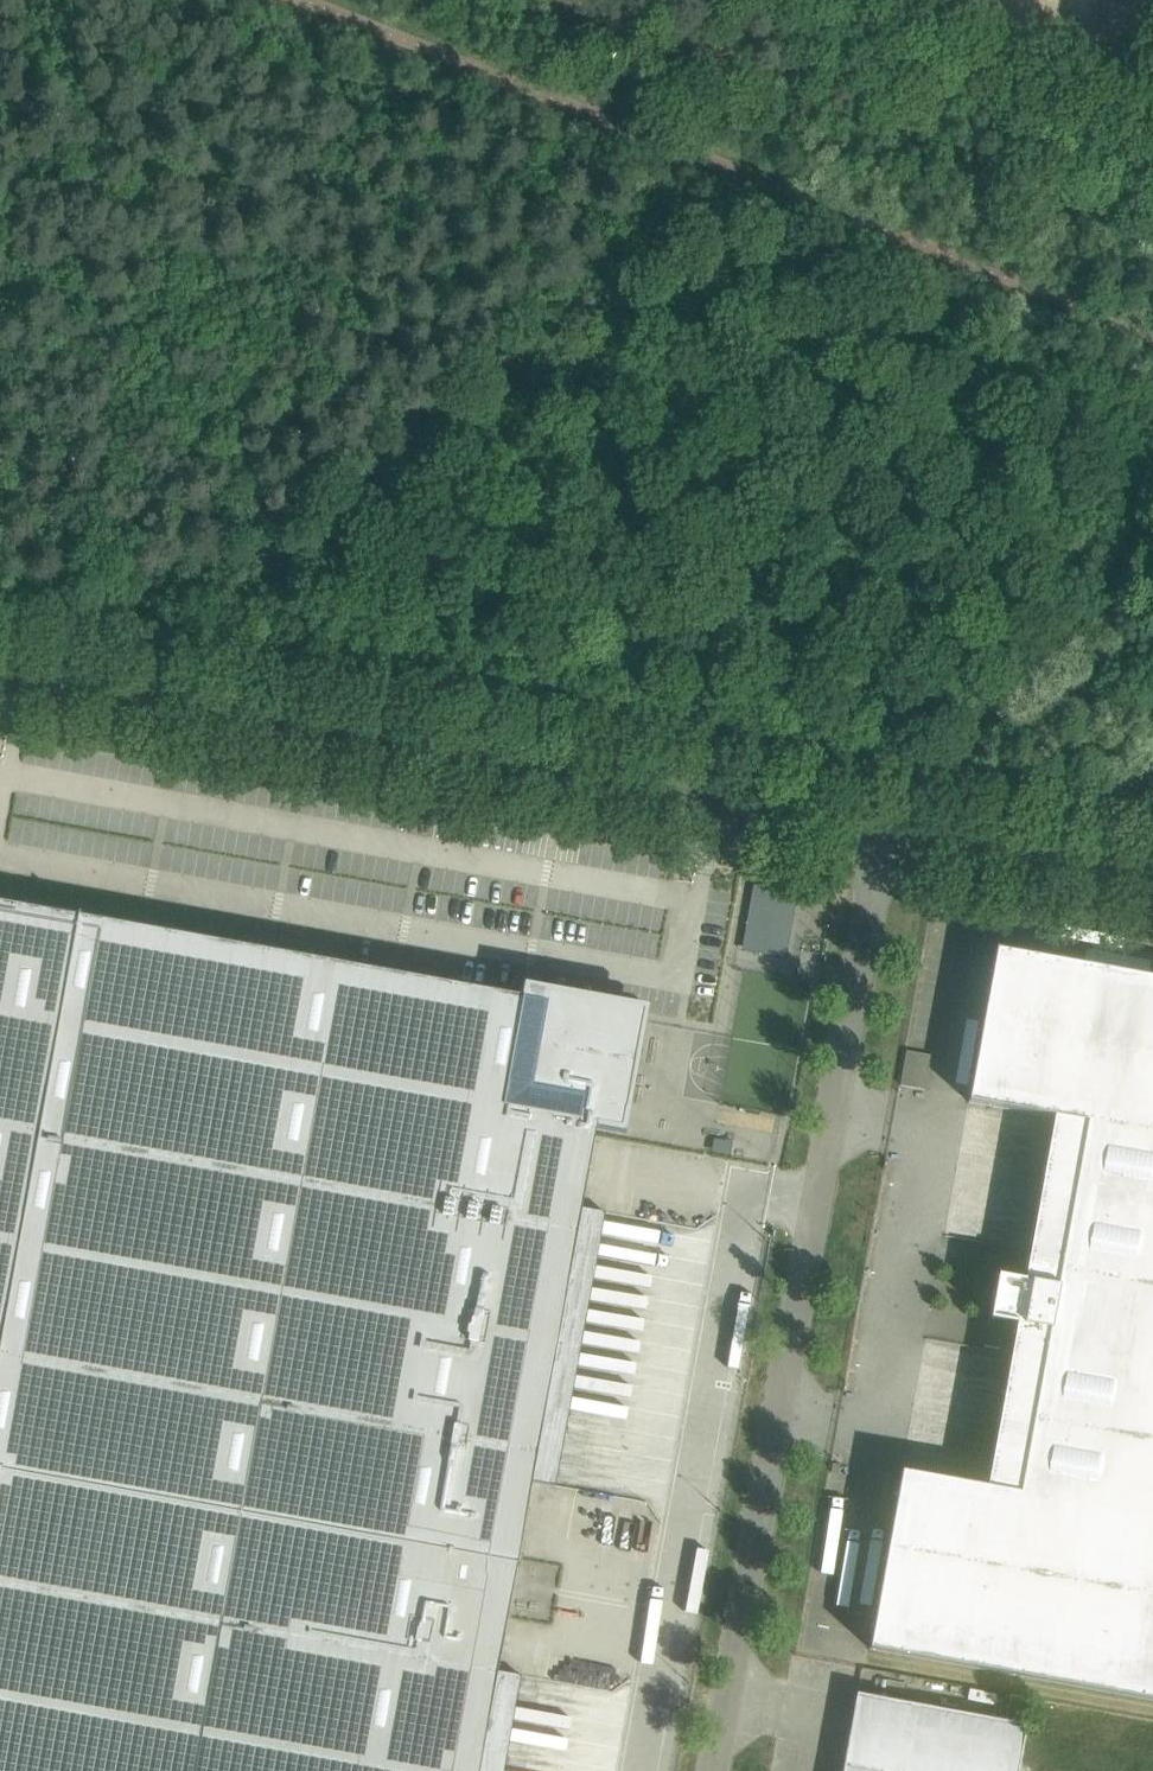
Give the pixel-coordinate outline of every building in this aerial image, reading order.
[(788,956),(801,886),(758,878),(745,948),(788,956)] [(513,1674),(497,1671),(532,1481),(547,1484),(597,1211),(581,1208),(600,1105),(616,1108),(625,1109),(643,1011),(546,994),(545,1002),(0,903),(0,1770),(495,1770),(513,1674)] [(1024,1281),(998,1276),(998,1278),(1000,1278),(998,1292),(992,1291),(989,1304),(995,1305),(993,1318),(990,1318),(990,1320),(1016,1325),(987,1488),(901,1472),(869,1649),(1152,1701),(1152,979),(996,950),(969,1102),(1054,1118),(1024,1281)] [(929,1087),(932,1053),(907,1051),(904,1084),(929,1087)] [(843,1770),(1019,1770),(1027,1725),(857,1694),(843,1770)]
